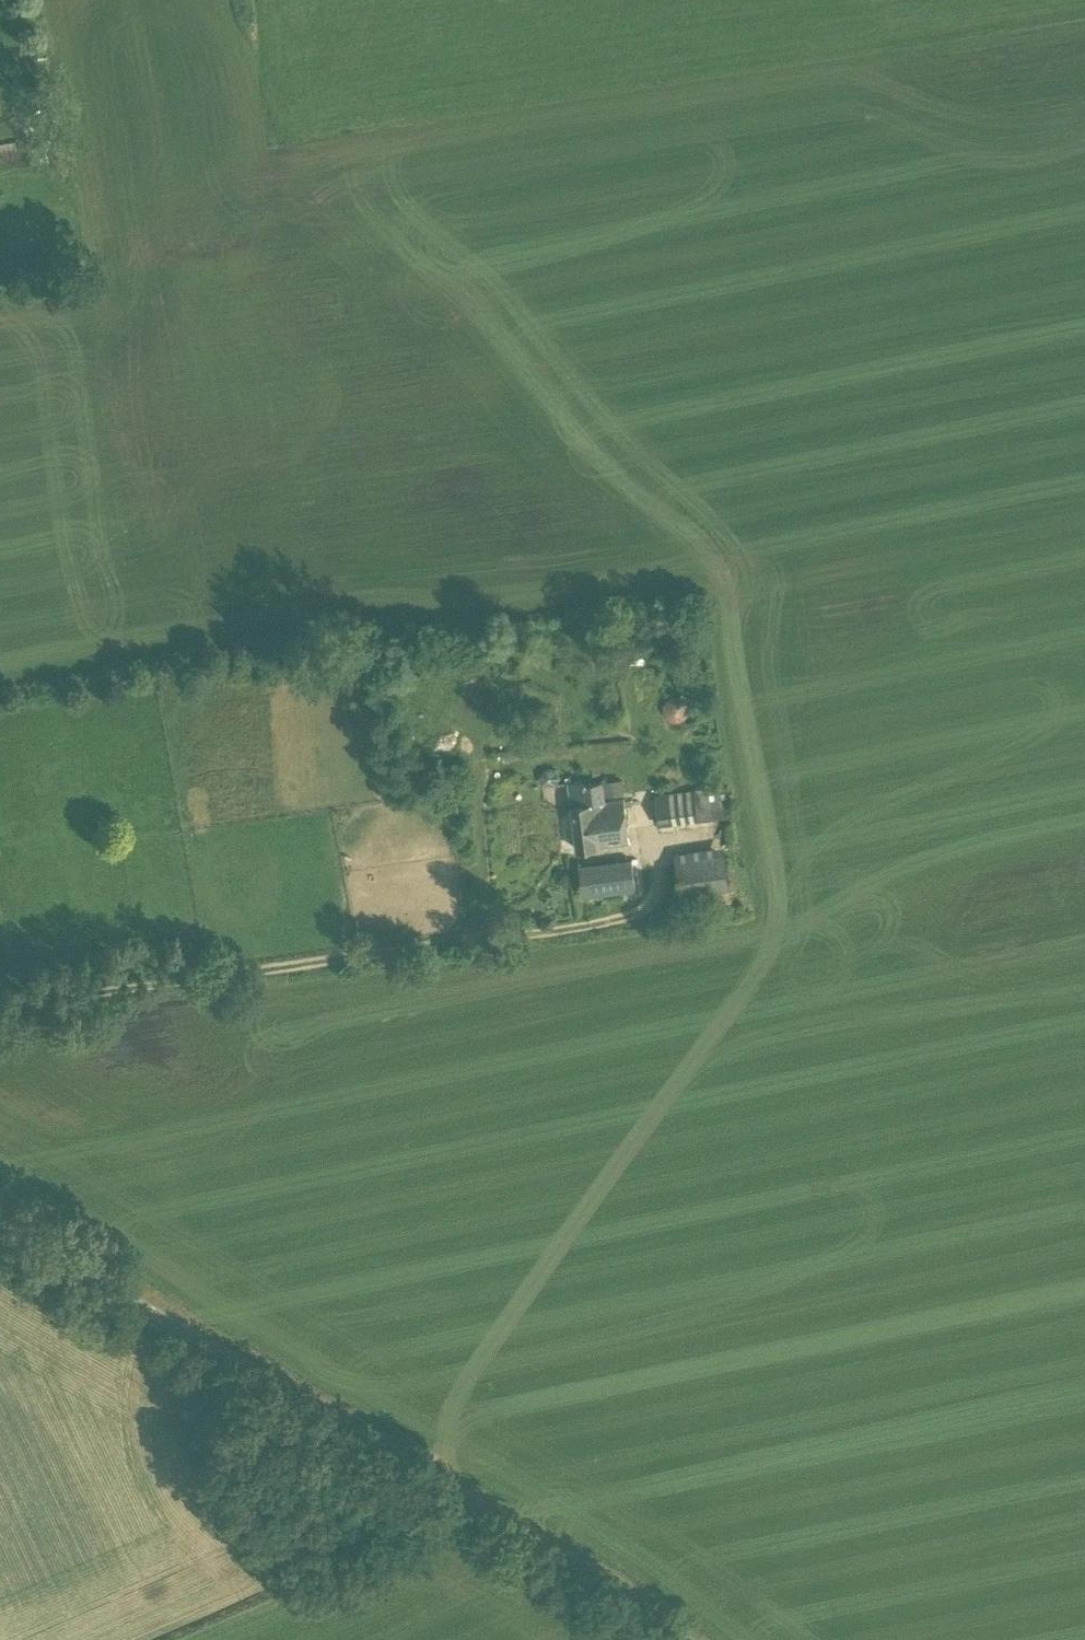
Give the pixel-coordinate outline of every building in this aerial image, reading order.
[(542,784),(556,785),(559,776),(556,768),(545,767),(539,775),(542,784)] [(603,780),(605,795),(624,793),(623,778),(603,780)] [(574,804),(571,804),(576,849),(596,846),(630,842),(630,839),(628,825),(628,823),(624,797),(605,800),(603,781),(584,784),(581,784),(583,801),(583,802),(574,804)] [(659,825),(733,814),(729,783),(655,794),(659,825)] [(681,892),(729,886),(725,855),(677,862),(681,892)] [(584,896),(635,889),(631,859),(579,866),(584,896)]
